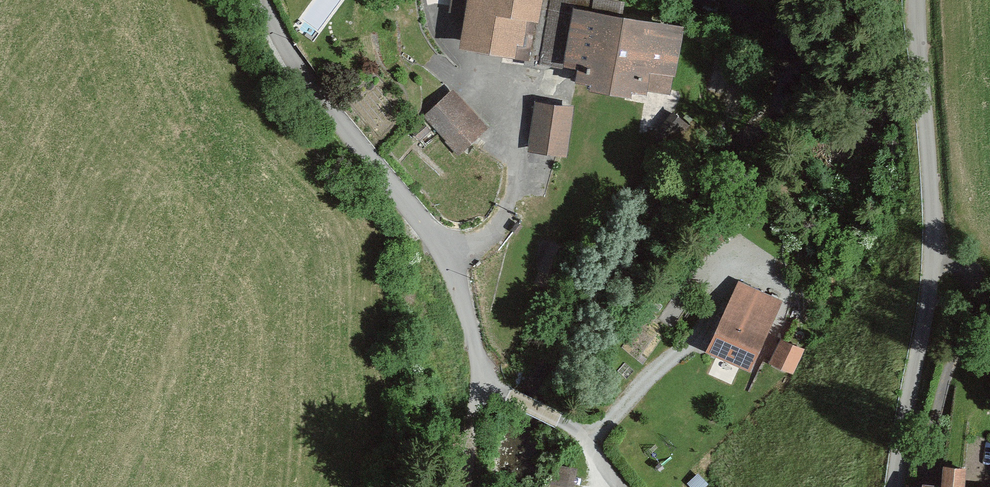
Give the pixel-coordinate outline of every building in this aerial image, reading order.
[(443,47),(521,59),(530,0),(450,0),(443,47)] [(677,24),(554,2),(541,76),(664,97),(677,24)] [(418,116),(453,153),(483,125),(448,88),(418,116)] [(564,107),(525,104),(521,153),(560,157),(564,107)] [(699,351),(750,371),(779,298),(729,277),(699,351)] [(808,353),(778,340),(767,365),(797,378),(808,353)] [(957,468),(930,466),(927,485),(911,484),(911,486),(955,486),(957,468)]
